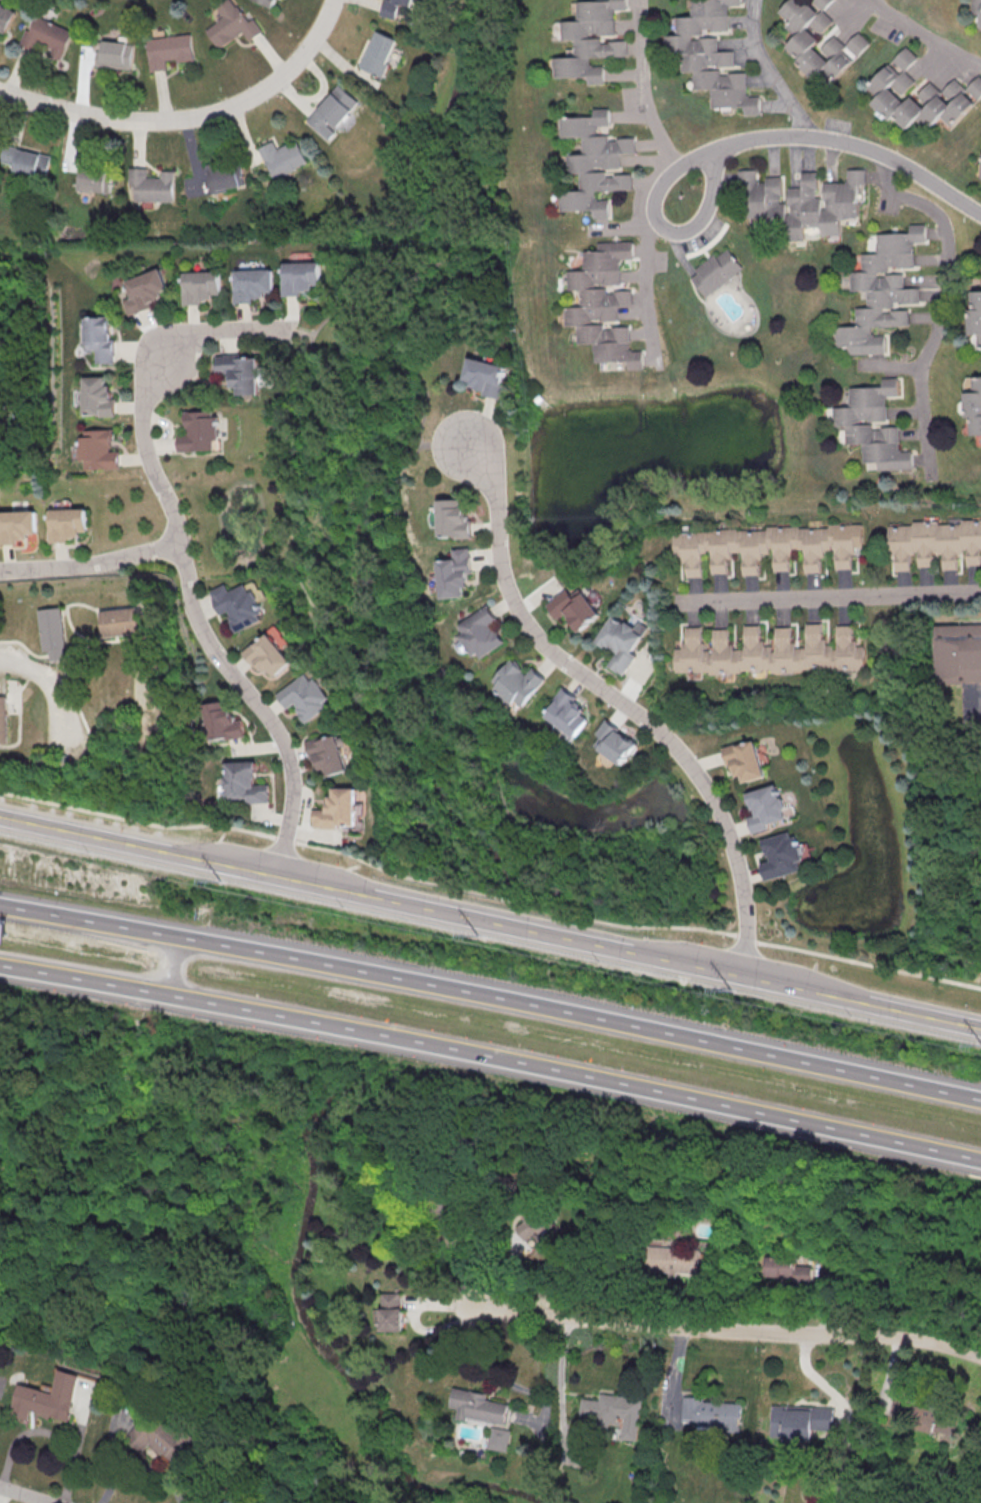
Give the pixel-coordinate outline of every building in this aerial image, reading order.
[(219,48),(244,32),(250,40),(264,31),(255,18),(249,22),(234,0),(228,0),(218,7),(225,17),(207,29),(219,48)] [(603,65),(592,65),(591,57),(628,56),(627,37),(616,38),(615,10),(626,9),(626,0),(578,0),(579,20),(562,21),(563,39),(575,39),(575,49),(567,49),(568,57),(549,58),(550,77),(588,75),(589,84),(604,83),(603,65)] [(692,16),(691,0),(739,0),(739,4),(728,5),(729,7),(727,7),(728,29),(716,30),(717,51),(732,50),(733,66),(718,67),(719,76),(726,75),(726,73),(744,72),(745,95),(747,95),(747,97),(757,96),(758,114),(743,115),(742,106),(711,107),(711,88),(693,89),(693,71),(682,71),(681,53),(666,53),(665,34),(677,33),(676,16),(692,16)] [(858,31),(846,44),(831,30),(837,23),(823,10),(812,0),(792,0),(781,12),(791,20),(785,26),(795,36),(784,48),(819,79),(823,75),(833,83),(870,42),(858,31)] [(969,9),(979,11),(977,28),(980,29),(980,0),(970,0),(969,9)] [(6,32),(16,12),(0,4),(0,29),(6,32)] [(73,30),(37,16),(32,29),(27,26),(20,44),(40,52),(43,44),(53,48),(50,56),(62,60),(73,30)] [(361,68),(385,76),(398,38),(375,30),(361,68)] [(130,41),(104,40),(103,66),(129,67),(130,41)] [(867,86),(877,95),(871,102),(890,119),(893,116),(907,129),(915,120),(925,129),(935,118),(938,120),(941,117),(950,125),(980,92),(980,81),(976,76),(963,90),(952,79),(940,92),(928,82),(913,98),(905,90),(914,81),(903,71),(916,57),(904,46),(867,86)] [(599,136),(600,125),(609,126),(609,108),(593,107),(593,117),(562,116),(561,137),(583,138),(583,154),(565,153),(564,172),(580,172),(579,190),(559,190),(558,208),(593,210),(592,216),(609,217),(609,198),(597,198),(598,189),(632,190),(632,172),(620,172),(621,153),(635,153),(635,137),(599,136)] [(274,181),(310,164),(298,140),(279,149),(275,140),(259,147),(274,181)] [(51,156),(4,145),(0,164),(0,166),(46,177),(51,156)] [(207,165),(210,192),(245,188),(242,161),(207,165)] [(173,171),(161,171),(161,178),(148,178),(148,168),(130,167),(129,201),(173,201),(173,171)] [(787,238),(804,238),(804,222),(821,222),(821,235),(839,235),(839,217),(858,217),(858,186),(865,186),(865,167),(847,167),(847,181),(820,181),(820,171),(801,171),(801,187),(787,187),(787,238)] [(757,169),(737,169),(738,191),(747,191),(747,218),(782,218),(782,176),(757,177),(757,169)] [(110,170),(75,170),(75,191),(110,191),(110,170)] [(907,267),(925,233),(924,223),(910,224),(906,232),(876,234),(877,252),(861,253),(862,271),(850,271),(851,291),(863,290),(864,306),(856,307),(856,325),(836,326),(837,343),(848,349),(848,354),(885,352),(884,332),(877,333),(865,326),(908,324),(908,305),(919,304),(918,287),(903,288),(902,272),(892,273),(884,269),(907,267)] [(565,271),(581,270),(581,250),(596,250),(596,242),(631,241),(632,259),(619,259),(620,283),(600,284),(601,288),(605,288),(605,293),(613,293),(613,291),(631,291),(631,306),(616,306),(617,321),(602,321),(602,330),(610,329),(610,327),(628,326),(629,349),(631,349),(631,351),(641,350),(642,368),(627,369),(626,360),(595,361),(595,342),(577,342),(576,327),(563,327),(562,306),(579,306),(578,290),(566,291),(565,271)] [(706,297),(692,278),(698,274),(695,269),(715,255),(718,260),(729,252),(743,271),(706,297)] [(283,261),(283,295),(311,295),(311,284),(322,284),(322,261),(283,261)] [(167,291),(160,268),(123,279),(128,295),(120,298),(125,315),(160,304),(157,294),(167,291)] [(233,269),(233,302),(263,302),(263,292),(273,292),(273,269),(233,269)] [(221,271),(182,271),(182,304),(210,304),(210,294),(221,294),(221,271)] [(980,348),(980,274),(980,289),(969,289),(969,348),(980,348)] [(110,316),(80,317),(81,351),(92,350),(92,363),(111,363),(110,316)] [(261,355),(215,355),(215,373),(228,373),(228,387),(235,387),(235,394),(261,394),(261,355)] [(474,380),(471,391),(502,398),(510,365),(469,356),(464,378),(474,380)] [(80,376),(79,415),(114,416),(114,386),(103,386),(104,376),(80,376)] [(971,377),(980,377),(980,435),(970,435),(969,417),(963,417),(963,392),(972,392),(971,377)] [(848,388),(882,386),(881,379),(895,378),(896,395),(885,396),(885,398),(884,398),(885,421),(859,421),(859,424),(871,424),(872,429),(879,429),(879,427),(896,427),(897,449),(899,449),(899,451),(910,450),(910,469),(877,470),(877,461),(862,462),(861,442),(846,443),(845,425),(833,426),(832,407),(849,407),(848,388)] [(219,410),(186,411),(186,433),(178,433),(179,451),(220,450),(219,410)] [(121,469),(121,450),(111,450),(111,429),(78,429),(79,469),(121,469)] [(471,537),(471,507),(460,507),(460,499),(438,499),(438,537),(471,537)] [(50,541),(78,541),(78,532),(88,532),(88,508),(50,508),(50,541)] [(38,510),(0,511),(0,544),(28,544),(28,533),(38,533),(38,510)] [(959,521),(980,520),(980,550),(980,565),(965,566),(964,554),(955,554),(956,569),(940,570),(940,554),(931,554),(931,566),(915,567),(915,552),(907,552),(908,571),(891,571),(891,557),(888,557),(887,527),(911,526),(911,522),(934,521),(934,525),(959,524),(959,521)] [(860,524),(828,524),(828,528),(797,529),(797,526),(766,527),(766,530),(735,531),(735,527),(704,528),(704,532),(671,532),(672,561),(679,561),(679,565),(683,565),(683,579),(701,578),(701,551),(708,551),(709,575),(725,574),(725,561),(729,561),(729,552),(740,552),(741,576),(756,575),(756,562),(760,562),(760,554),(766,554),(766,547),(772,547),(772,571),(787,570),(786,556),(791,555),(791,549),(802,549),(803,572),(818,572),(817,557),(821,556),(821,551),(829,551),(828,545),(834,545),(835,569),(850,569),(850,555),(853,555),(853,549),(860,548),(860,524)] [(452,548),(453,558),(438,559),(440,598),(464,596),(463,586),(472,585),(469,547),(452,548)] [(218,615),(229,611),(235,631),(266,620),(253,582),(229,590),(227,583),(209,589),(218,615)] [(545,604),(556,620),(565,613),(578,631),(601,614),(581,587),(573,594),(568,587),(545,604)] [(504,643),(492,624),(499,620),(489,604),(458,623),(465,635),(455,641),(462,653),(471,648),(478,659),(504,643)] [(143,633),(139,605),(100,610),(104,638),(143,633)] [(45,660),(70,658),(64,606),(40,609),(45,660)] [(623,674),(650,626),(631,615),(627,622),(612,613),(596,642),(614,652),(607,665),(623,674)] [(936,626),(980,624),(980,730),(963,731),(961,683),(939,684),(938,675),(936,675),(934,641),(936,641),(936,626)] [(864,670),(832,672),(832,668),(801,669),(802,672),(770,673),(770,669),(740,670),(740,674),(708,675),(708,672),(675,673),(674,643),(681,643),(681,639),(684,639),(683,626),(700,626),(701,642),(703,642),(703,654),(713,654),(712,629),(727,628),(727,642),(731,641),(731,650),(744,650),(743,625),(758,625),(758,638),(763,638),(763,646),(769,646),(770,652),(775,652),(774,628),(788,628),(789,643),(793,643),(793,649),(806,649),(805,625),(819,625),(820,640),(824,640),(824,645),(832,645),(832,651),(838,651),(837,626),(852,626),(853,639),(856,639),(856,646),(864,646),(864,670)] [(242,652),(261,676),(270,668),(277,676),(294,662),(267,631),(242,652)] [(489,684),(519,710),(546,678),(532,666),(526,673),(510,659),(489,684)] [(277,693),(288,711),(297,705),(307,722),(335,704),(312,670),(277,693)] [(576,737),(589,716),(580,711),(586,702),(562,687),(543,716),(576,737)] [(9,743),(9,696),(0,696),(0,743),(9,743)] [(241,718),(232,719),(228,699),(201,704),(208,743),(244,737),(241,718)] [(621,765),(638,742),(606,719),(589,742),(621,765)] [(347,772),(341,733),(308,739),(313,769),(323,767),(325,776),(347,772)] [(743,782),(764,777),(755,739),(723,746),(730,776),(741,773),(743,782)] [(269,802),(269,783),(258,783),(258,762),(224,761),(224,784),(216,784),(216,794),(226,794),(226,802),(269,802)] [(747,791),(752,813),(747,814),(752,832),(789,822),(779,783),(747,791)] [(357,788),(334,787),(334,796),(328,796),(328,809),(314,809),(313,828),(356,829),(357,788)] [(805,869),(794,829),(762,838),(768,860),(760,862),(765,880),(805,869)] [(695,1250),(643,1246),(641,1271),(693,1275),(695,1250)] [(761,1256),(761,1278),(794,1278),(794,1256),(761,1256)] [(379,1293),(380,1332),(402,1332),(401,1308),(399,1308),(399,1293),(379,1293)] [(81,1376),(69,1422),(30,1411),(27,1420),(8,1415),(17,1384),(53,1394),(59,1370),(81,1376)] [(452,1388),(485,1394),(484,1400),(508,1405),(504,1425),(466,1418),(465,1421),(455,1419),(457,1408),(449,1406),(452,1388)] [(639,1399),(596,1394),(595,1400),(578,1398),(575,1416),(593,1419),(592,1428),(606,1429),(607,1427),(617,1428),(618,1418),(621,1418),(618,1439),(634,1441),(639,1399)] [(952,1439),(961,1415),(907,1395),(898,1418),(952,1439)] [(679,1397),(700,1398),(700,1402),(738,1404),(737,1432),(721,1432),(721,1428),(695,1427),(695,1416),(678,1415),(679,1397)] [(769,1406),(767,1437),(781,1438),(780,1441),(808,1443),(809,1430),(830,1431),(831,1408),(769,1406)] [(130,1439),(146,1453),(154,1444),(178,1466),(198,1443),(158,1407),(130,1439)] [(506,1453),(511,1430),(492,1426),(487,1449),(506,1453)]
